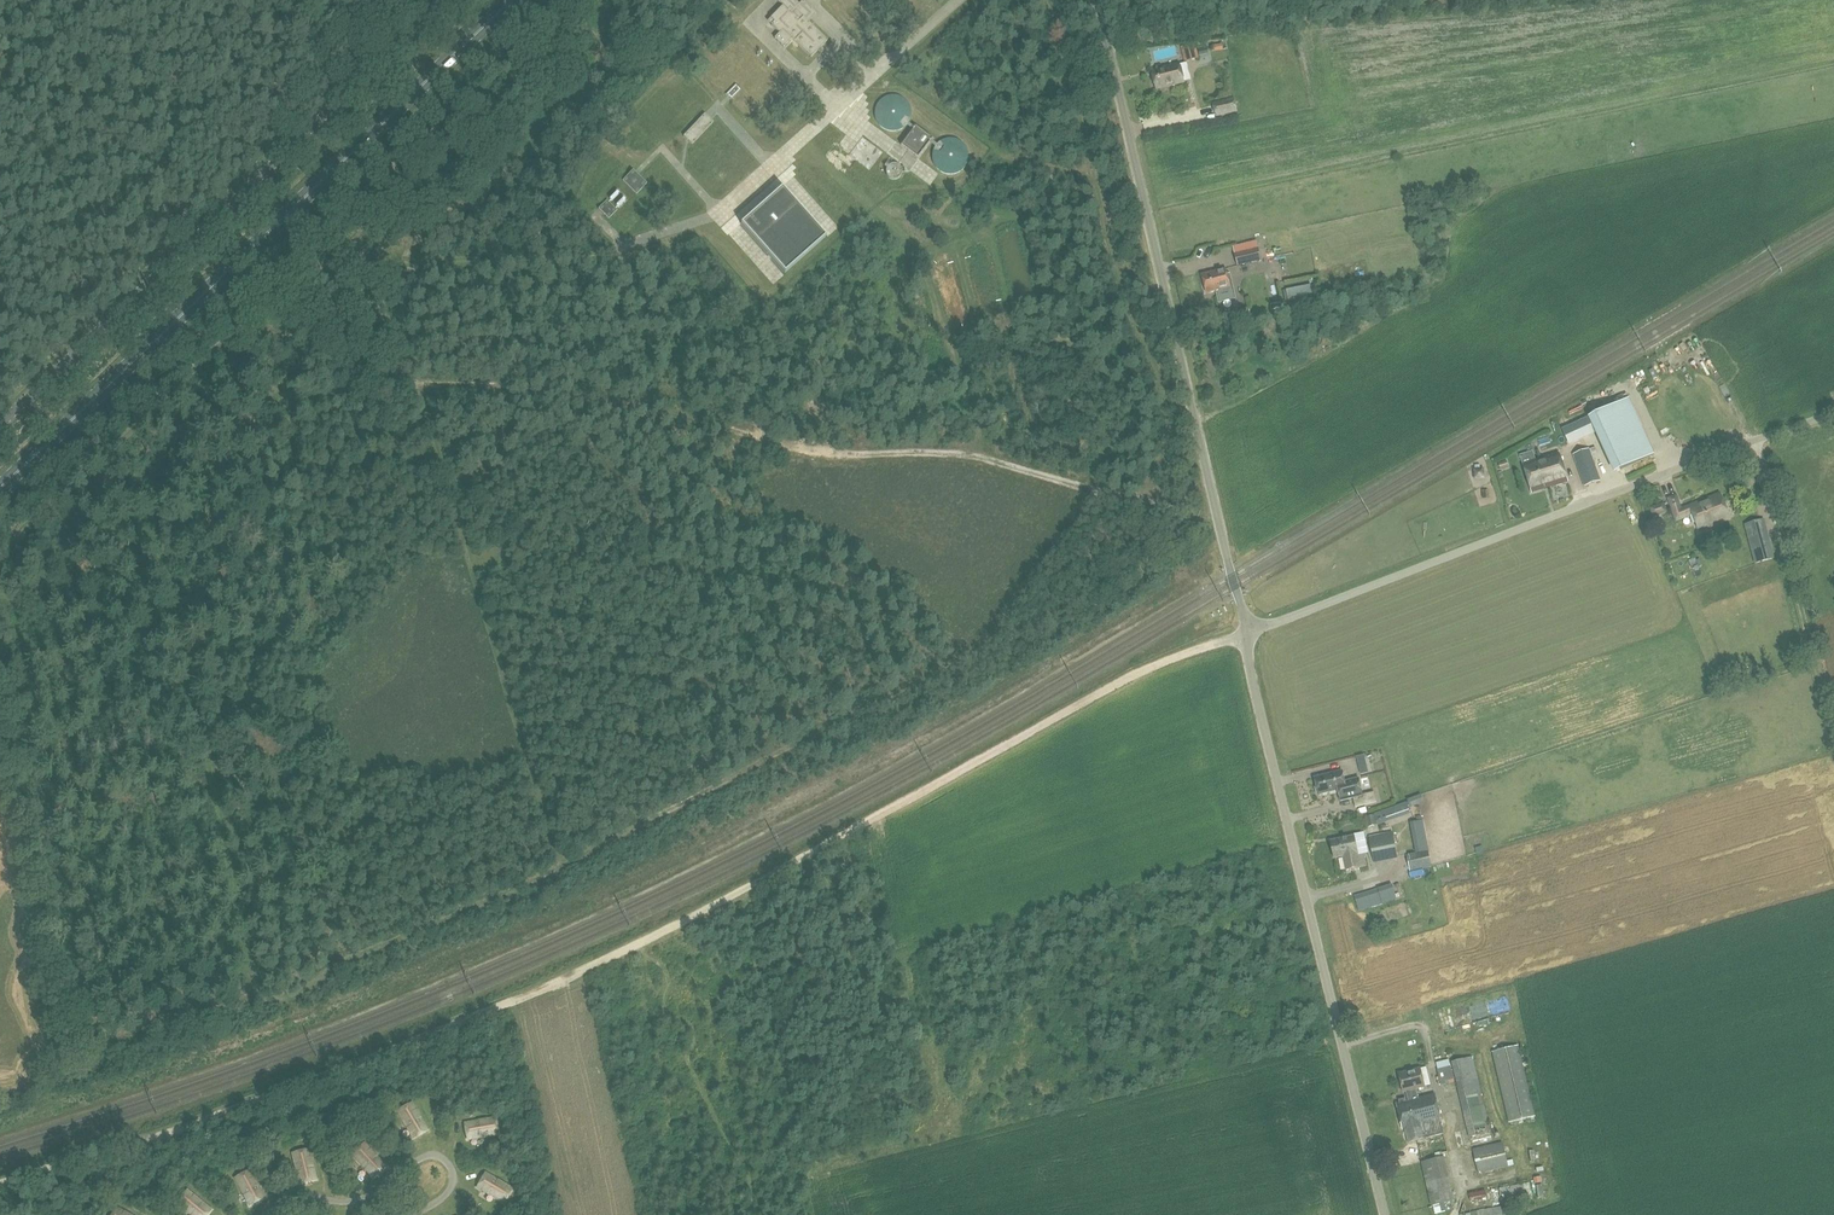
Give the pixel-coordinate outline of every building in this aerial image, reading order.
[(793,0),(778,0),(777,1),(782,6),(767,22),(779,33),(774,38),(784,47),(792,39),(811,57),(827,41),(808,22),(816,14),(803,0),(798,5),(793,0)] [(1180,45),(1185,62),(1199,58),(1195,41),(1180,45)] [(1186,63),(1180,65),(1179,64),(1152,71),(1156,89),(1184,82),(1184,81),(1190,79),(1186,63)] [(730,98),(732,100),(741,90),(736,84),(726,94),(730,98)] [(878,119),(883,125),(889,128),(896,129),(903,127),(909,123),(912,116),(912,109),(909,102),(904,97),(897,94),(890,95),(883,99),(879,104),(877,111),(878,119)] [(1213,103),(1216,118),(1238,113),(1235,98),(1213,103)] [(712,120),(705,114),(683,136),(686,138),(689,141),(692,144),(714,122),(712,120)] [(932,138),(915,126),(901,145),(918,157),(932,138)] [(936,162),(940,168),(946,172),(953,173),(961,170),(966,166),(969,159),(969,152),(967,145),(961,140),(954,138),(947,138),(941,142),(936,147),(935,155),(936,162)] [(647,184),(633,170),(623,180),(637,194),(647,184)] [(898,186),(909,182),(905,174),(894,178),(898,186)] [(826,237),(782,187),(741,224),(785,273),(826,237)] [(607,200),(604,203),(598,209),(609,219),(614,213),(617,210),(607,200)] [(1244,252),(1235,254),(1238,266),(1261,260),(1257,241),(1242,244),(1244,252)] [(1235,284),(1245,282),(1242,267),(1232,269),(1235,284)] [(1220,299),(1233,296),(1226,268),(1202,274),(1207,293),(1218,290),(1220,299)] [(1613,464),(1654,446),(1628,388),(1587,406),(1613,464)] [(1570,445),(1589,436),(1582,421),(1563,430),(1570,445)] [(1554,438),(1542,440),(1544,451),(1556,449),(1554,438)] [(1524,452),(1528,458),(1540,450),(1536,444),(1524,452)] [(1585,485),(1600,480),(1588,449),(1574,454),(1585,485)] [(1531,491),(1567,480),(1559,453),(1523,465),(1531,491)] [(1499,463),(1502,471),(1512,466),(1508,459),(1499,463)] [(1483,469),(1475,470),(1476,478),(1484,477),(1483,469)] [(1699,530),(1729,518),(1720,494),(1680,509),(1675,496),(1668,499),(1676,519),(1693,513),(1699,530)] [(1657,506),(1660,517),(1668,514),(1665,504),(1657,506)] [(1756,562),(1770,558),(1760,521),(1746,524),(1756,562)] [(1361,776),(1369,774),(1367,765),(1359,767),(1361,776)] [(1319,794),(1338,789),(1341,800),(1353,797),(1355,807),(1377,801),(1374,791),(1363,794),(1359,777),(1345,781),(1342,770),(1315,777),(1319,794)] [(1411,810),(1408,802),(1383,811),(1386,819),(1409,811),(1411,810)] [(1366,816),(1368,826),(1376,824),(1375,815),(1366,816)] [(1410,823),(1416,853),(1407,854),(1410,870),(1431,866),(1422,820),(1410,823)] [(1374,861),(1397,857),(1393,832),(1369,836),(1374,861)] [(1346,870),(1366,866),(1363,854),(1358,855),(1354,836),(1331,841),(1334,858),(1343,856),(1346,870)] [(1379,864),(1383,873),(1400,867),(1396,858),(1379,864)] [(1390,887),(1379,890),(1354,896),(1358,910),(1394,901),(1390,887)] [(1427,887),(1421,889),(1425,899),(1431,896),(1427,887)] [(1423,906),(1427,919),(1434,917),(1431,904),(1423,906)] [(1422,909),(1416,910),(1419,923),(1425,922),(1422,909)] [(1447,1009),(1451,1024),(1467,1020),(1464,1005),(1447,1009)] [(1425,1016),(1427,1021),(1433,1019),(1436,1028),(1450,1023),(1445,1009),(1425,1016)] [(1493,1053),(1510,1123),(1535,1117),(1518,1047),(1493,1053)] [(1437,1058),(1439,1065),(1452,1061),(1450,1054),(1437,1058)] [(1493,1141),(1473,1057),(1451,1063),(1471,1146),(1493,1141)] [(1454,1083),(1451,1067),(1437,1070),(1441,1086),(1454,1083)] [(1421,1124),(1441,1120),(1435,1094),(1418,1098),(1416,1089),(1425,1087),(1421,1069),(1399,1074),(1403,1092),(1406,1091),(1408,1101),(1406,1101),(1406,1099),(1399,1100),(1400,1103),(1396,1103),(1402,1129),(1405,1128),(1408,1142),(1425,1138),(1421,1124)] [(1378,1090),(1366,1093),(1368,1103),(1380,1100),(1378,1090)] [(427,1129),(412,1103),(398,1111),(413,1137),(427,1129)] [(495,1118),(465,1123),(468,1139),(498,1133),(495,1118)] [(1503,1142),(1473,1150),(1479,1175),(1509,1168),(1503,1142)] [(385,1166),(364,1143),(353,1154),(373,1177),(385,1166)] [(316,1179),(309,1149),(293,1153),(300,1183),(316,1179)] [(1430,1197),(1446,1197),(1445,1153),(1428,1154),(1430,1197)] [(264,1197),(250,1170),(235,1178),(250,1205),(264,1197)] [(512,1188),(486,1173),(477,1187),(504,1202),(512,1188)] [(1470,1187),(1471,1196),(1487,1195),(1486,1185),(1470,1187)] [(187,1190),(177,1202),(193,1214),(207,1214),(211,1209),(187,1190)] [(1506,1205),(1489,1205),(1489,1214),(1506,1214),(1506,1205)]
